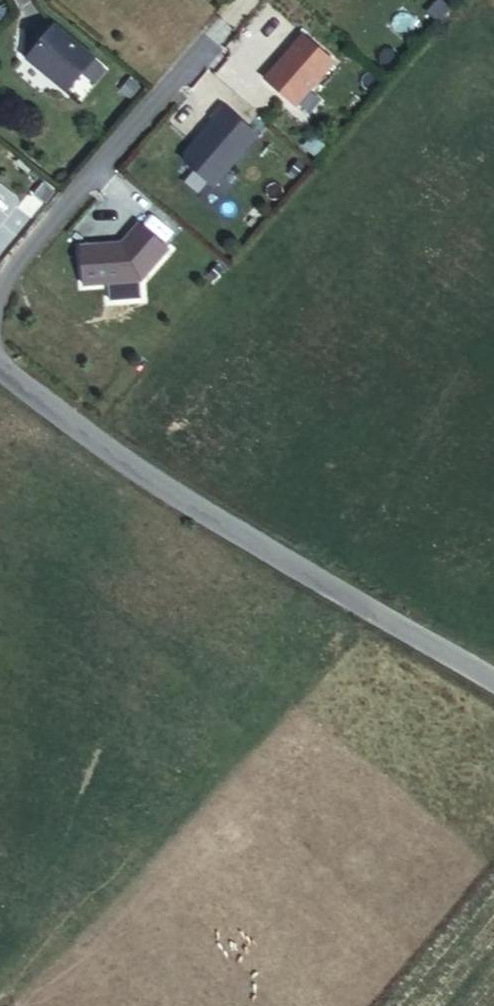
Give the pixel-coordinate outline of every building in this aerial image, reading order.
[(296,110),(338,65),(304,34),(262,78),(296,110)] [(102,69),(60,35),(32,69),(74,103),(102,69)] [(215,190),(262,139),(225,104),(178,155),(215,190)] [(45,185),(35,197),(49,209),(59,197),(45,185)] [(84,244),(84,287),(160,286),(159,236),(131,236),(131,243),(84,244)]
